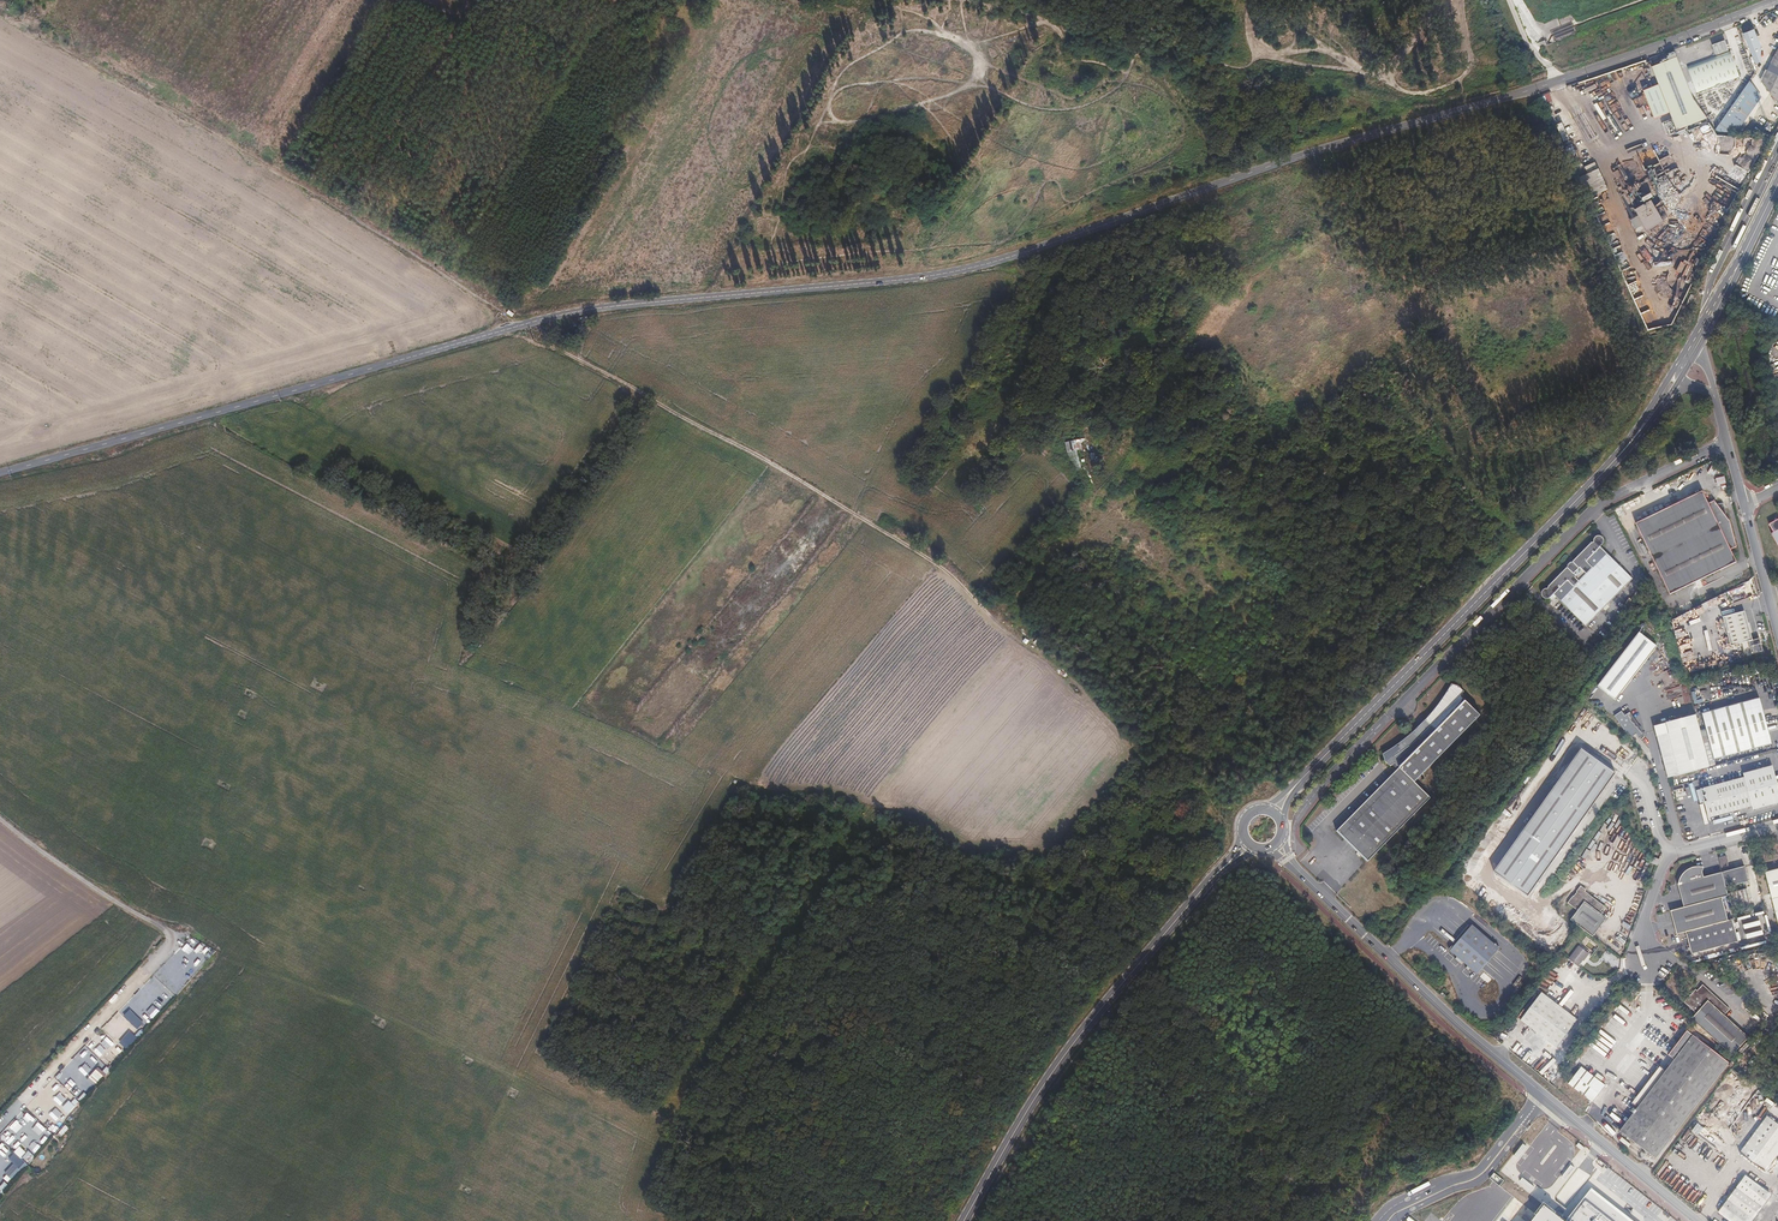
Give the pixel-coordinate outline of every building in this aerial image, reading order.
[(1754,30),(1744,34),(1755,64),(1760,62),(1761,49),(1754,30)] [(1712,44),(1716,55),(1729,50),(1725,39),(1712,44)] [(1762,83),(1777,105),(1777,102),(1777,51),(1762,83)] [(1695,95),(1738,80),(1737,77),(1729,53),(1686,67),(1695,95)] [(1694,98),(1691,100),(1676,56),(1654,64),(1674,125),(1705,114),(1694,98)] [(1735,135),(1760,97),(1750,83),(1739,101),(1718,134),(1735,135)] [(1605,104),(1624,135),(1625,135),(1630,144),(1644,136),(1642,132),(1640,133),(1619,97),(1605,104)] [(1593,104),(1603,120),(1607,118),(1609,122),(1615,119),(1607,107),(1606,107),(1602,99),(1593,104)] [(1583,110),(1594,131),(1599,128),(1603,135),(1607,133),(1600,119),(1598,120),(1591,106),(1583,110)] [(1555,122),(1548,125),(1554,138),(1561,134),(1555,122)] [(1556,124),(1572,158),(1577,156),(1562,122),(1556,124)] [(1605,141),(1608,148),(1619,143),(1616,136),(1605,141)] [(1596,161),(1585,166),(1588,173),(1578,176),(1584,189),(1593,186),(1596,194),(1600,193),(1608,214),(1620,209),(1611,187),(1607,189),(1596,161)] [(1625,184),(1633,207),(1635,206),(1636,208),(1641,206),(1637,196),(1640,195),(1635,181),(1625,184)] [(1631,273),(1628,273),(1628,290),(1639,291),(1640,273),(1635,273),(1635,268),(1637,268),(1637,265),(1639,265),(1639,261),(1629,261),(1629,268),(1631,268),(1631,273)] [(1068,452),(1082,449),(1080,439),(1066,441),(1068,452)] [(1729,518),(1720,505),(1717,502),(1710,505),(1704,493),(1637,527),(1673,594),(1694,584),(1740,563),(1734,550),(1740,547),(1733,522),(1729,518)] [(1727,504),(1720,505),(1729,518),(1727,504)] [(1777,520),(1775,519),(1774,521),(1769,524),(1773,533),(1771,534),(1777,546),(1777,519),(1777,520)] [(1633,578),(1600,546),(1602,543),(1603,542),(1604,540),(1603,539),(1603,537),(1601,536),(1599,536),(1597,536),(1596,536),(1595,537),(1594,538),(1594,541),(1573,562),(1571,562),(1569,563),(1568,564),(1568,565),(1568,567),(1547,589),(1545,589),(1543,591),(1542,594),(1543,596),(1544,597),(1545,598),(1547,598),(1549,598),(1550,597),(1554,594),(1558,598),(1586,626),(1633,578)] [(1723,617),(1730,646),(1748,641),(1751,654),(1763,651),(1759,639),(1752,640),(1745,611),(1723,617)] [(1639,628),(1596,684),(1614,698),(1657,643),(1639,628)] [(1360,851),(1357,854),(1366,862),(1428,797),(1412,781),(1476,714),(1457,696),(1460,691),(1455,686),(1448,684),(1442,693),(1439,698),(1436,703),(1430,710),(1424,717),(1417,724),(1412,729),(1405,735),(1400,740),(1391,746),(1380,754),(1382,761),(1387,766),(1392,767),(1394,769),(1391,772),(1378,786),(1334,832),(1343,840),(1345,838),(1360,851)] [(1587,700),(1601,711),(1610,698),(1596,687),(1587,700)] [(1716,757),(1775,743),(1763,697),(1705,712),(1716,757)] [(1644,734),(1630,712),(1625,715),(1622,711),(1615,715),(1630,738),(1636,734),(1638,738),(1644,734)] [(1669,732),(1659,734),(1670,776),(1710,766),(1697,714),(1667,721),(1669,732)] [(1616,772),(1582,747),(1494,872),(1529,896),(1616,772)] [(1753,806),(1754,810),(1777,804),(1777,782),(1776,775),(1774,766),(1745,774),(1745,777),(1702,788),(1709,817),(1753,806)] [(1343,840),(1357,854),(1360,851),(1345,838),(1343,840)] [(1726,853),(1719,855),(1723,869),(1727,885),(1749,879),(1745,864),(1731,868),(1726,853)] [(1651,854),(1649,860),(1657,863),(1660,857),(1651,854)] [(1682,904),(1683,905),(1722,896),(1729,894),(1729,891),(1727,885),(1723,869),(1703,874),(1702,870),(1702,867),(1694,865),(1689,866),(1686,868),(1683,870),(1682,872),(1680,875),(1678,878),(1678,881),(1677,881),(1677,884),(1682,904)] [(1765,872),(1777,924),(1777,868),(1765,872)] [(1579,927),(1593,938),(1607,920),(1600,914),(1605,908),(1591,896),(1589,898),(1585,895),(1588,892),(1582,887),(1578,893),(1579,893),(1575,898),(1575,897),(1569,905),(1578,912),(1571,920),(1571,921),(1579,927)] [(1747,887),(1729,891),(1729,894),(1732,905),(1751,900),(1747,887)] [(1683,905),(1669,908),(1675,932),(1685,930),(1728,919),(1722,896),(1683,905)] [(1728,919),(1685,930),(1690,952),(1738,940),(1732,918),(1728,919)] [(1501,949),(1473,925),(1471,926),(1455,946),(1451,951),(1478,975),(1483,969),(1499,951),(1501,949)] [(1578,947),(1568,960),(1578,967),(1588,954),(1578,947)] [(1695,1015),(1690,1020),(1731,1057),(1748,1039),(1723,1017),(1729,1010),(1702,986),(1697,992),(1695,990),(1683,1003),(1695,1015)] [(1539,995),(1520,1019),(1556,1047),(1575,1023),(1539,995)] [(1654,1159),(1728,1064),(1686,1032),(1667,1056),(1672,1060),(1618,1131),(1654,1159)] [(1593,1045),(1609,1053),(1611,1049),(1595,1041),(1593,1045)] [(105,1057),(114,1065),(119,1060),(110,1052),(105,1057)] [(1605,1085),(1581,1067),(1568,1085),(1594,1103),(1605,1085)] [(90,1078),(98,1084),(106,1074),(98,1068),(90,1078)] [(75,1099),(71,1103),(69,1102),(63,1109),(69,1114),(79,1103),(75,1099)] [(1740,1153),(1764,1171),(1777,1153),(1777,1124),(1767,1116),(1740,1153)] [(36,1144),(41,1149),(53,1134),(39,1121),(30,1130),(36,1135),(34,1138),(38,1142),(36,1144)] [(1579,1143),(1576,1146),(1581,1150),(1582,1151),(1585,1148),(1579,1143)] [(1526,1147),(1523,1144),(1514,1155),(1517,1158),(1526,1147)] [(14,1163),(5,1173),(13,1180),(22,1171),(14,1163)] [(1574,1167),(1571,1165),(1562,1176),(1565,1179),(1574,1167)] [(1515,1181),(1519,1176),(1511,1170),(1508,1175),(1515,1181)] [(1770,1194),(1745,1176),(1718,1212),(1730,1220),(1749,1220),(1757,1211),(1763,1215),(1765,1212),(1759,1208),(1770,1194)] [(1534,1187),(1522,1177),(1520,1181),(1531,1190),(1534,1187)] [(1591,1188),(1566,1220),(1633,1220),(1591,1188)] [(1544,1205),(1531,1220),(1564,1220),(1544,1205)]
